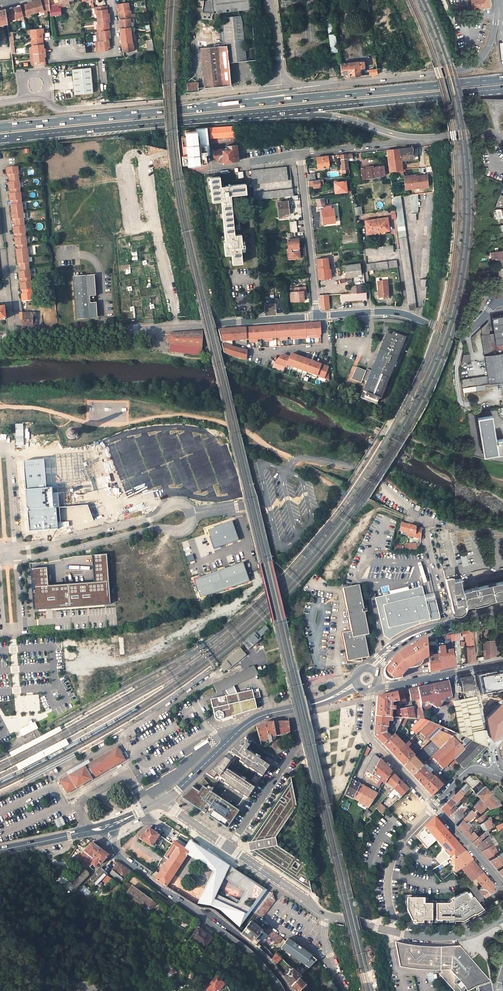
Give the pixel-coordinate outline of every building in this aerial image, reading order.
[(42,12),(46,11),(46,10),(45,0),(42,0),(40,1),(36,2),(34,1),(30,2),(33,13),(39,12),(41,11),(42,12)] [(56,4),(47,6),(49,16),(58,15),(58,8),(67,5),(66,1),(70,0),(56,0),(56,4)] [(250,0),(190,0),(188,19),(203,18),(204,11),(216,13),(250,9),(250,0)] [(489,2),(488,0),(462,0),(460,0),(462,12),(466,11),(489,7),(489,2)] [(22,18),(25,17),(25,15),(29,14),(33,13),(30,2),(27,3),(25,5),(23,5),(19,6),(22,18)] [(119,17),(130,15),(130,12),(129,12),(128,3),(116,5),(117,8),(118,10),(118,12),(119,17)] [(15,7),(11,8),(14,19),(18,18),(19,20),(22,19),(22,18),(19,6),(15,7)] [(97,19),(109,18),(109,14),(107,13),(107,11),(106,6),(94,7),(95,11),(96,10),(97,19)] [(8,9),(5,10),(6,21),(10,20),(11,22),(15,21),(14,19),(11,8),(8,9)] [(119,29),(130,28),(129,19),(131,19),(130,15),(119,17),(119,21),(120,24),(118,26),(119,29)] [(226,45),(214,46),(201,47),(205,87),(231,85),(229,62),(246,61),(243,23),(242,17),(226,18),(227,24),(224,24),(225,37),(226,45)] [(97,28),(97,31),(109,30),(110,30),(110,23),(109,18),(97,19),(98,27),(97,28)] [(337,53),(333,20),(326,20),(331,54),(337,53)] [(29,30),(29,35),(30,38),(28,38),(29,42),(41,41),(40,34),(41,33),(41,28),(29,30)] [(120,37),(130,36),(129,32),(132,31),(132,28),(130,28),(119,29),(119,33),(120,37)] [(109,30),(97,31),(96,32),(96,41),(108,40),(108,38),(109,38),(110,37),(109,34),(109,30)] [(130,39),(130,36),(120,37),(120,40),(120,44),(132,43),(133,43),(133,39),(130,39)] [(213,38),(214,46),(226,45),(225,37),(213,38)] [(108,44),(108,40),(96,41),(95,41),(96,51),(107,50),(107,48),(108,47),(109,46),(108,44)] [(41,46),(41,41),(29,42),(29,46),(30,46),(31,49),(31,54),(43,53),(42,49),(42,48),(41,46)] [(133,51),(132,43),(120,44),(121,48),(122,49),(122,50),(123,52),(133,51)] [(43,56),(43,53),(31,54),(32,59),(32,62),(31,62),(32,68),(44,67),(43,61),(42,57),(43,56)] [(348,74),(348,77),(360,76),(359,68),(363,68),(363,62),(339,64),(341,74),(348,74)] [(71,70),(73,96),(92,94),(90,68),(71,70)] [(211,127),(212,136),(225,135),(225,126),(211,127)] [(180,147),(181,155),(187,154),(187,156),(182,156),(183,165),(188,164),(188,166),(199,165),(198,156),(209,155),(207,128),(196,129),(196,131),(186,132),(187,146),(180,147)] [(219,163),(238,161),(238,157),(241,156),(241,147),(237,147),(237,145),(226,146),(226,150),(213,151),(214,159),(219,159),(219,163)] [(412,147),(400,148),(402,160),(406,159),(413,158),(412,147)] [(403,172),(402,160),(400,148),(386,150),(390,174),(401,173),(401,172),(403,172)] [(318,169),(323,168),(323,166),(329,165),(328,161),(327,156),(316,157),(318,169)] [(365,169),(361,169),(363,178),(366,178),(366,179),(383,176),(383,175),(385,174),(384,166),(374,167),(374,165),(365,167),(365,169)] [(10,179),(18,178),(18,174),(18,167),(6,168),(7,176),(10,175),(10,179)] [(250,171),(252,183),(288,180),(287,167),(250,171)] [(417,178),(407,179),(408,189),(429,187),(428,175),(417,176),(417,178)] [(9,190),(12,190),(20,189),(19,182),(18,178),(10,179),(11,182),(8,183),(9,190)] [(232,255),(234,264),(243,263),(241,247),(243,247),(241,234),(235,235),(230,195),(245,193),(244,184),(220,186),(219,178),(210,178),(212,201),(221,200),(226,243),(225,243),(226,255),(232,255)] [(323,184),(323,179),(314,180),(308,181),(308,186),(313,185),(313,187),(320,187),(320,184),(323,184)] [(253,193),(292,189),(291,180),(288,180),(252,183),(253,193)] [(334,183),(335,193),(346,191),(345,182),(334,183)] [(10,201),(13,201),(21,200),(21,193),(20,193),(20,189),(12,190),(12,194),(9,194),(10,201)] [(253,199),(272,198),(293,196),(292,189),(253,193),(253,199)] [(418,194),(411,194),(411,213),(412,213),(412,221),(416,221),(416,213),(418,213),(419,209),(418,194)] [(395,210),(408,305),(415,304),(401,195),(393,196),(395,210)] [(325,206),(324,198),(316,199),(317,207),(325,206)] [(10,205),(11,212),(23,211),(22,204),(21,204),(21,200),(13,201),(13,205),(10,205)] [(277,202),(279,215),(289,214),(287,201),(277,202)] [(335,223),(333,209),(331,209),(330,206),(327,206),(327,207),(324,207),(324,210),(322,210),(323,224),(335,223)] [(16,223),(24,222),(23,219),(24,219),(23,211),(11,212),(12,220),(15,220),(16,223)] [(365,220),(367,233),(390,229),(387,217),(365,220)] [(17,234),(25,233),(24,226),(24,222),(16,223),(16,227),(13,227),(14,235),(17,234)] [(502,233),(502,226),(493,228),(494,230),(494,235),(502,233)] [(15,246),(18,245),(26,245),(27,244),(26,237),(25,237),(25,233),(17,234),(17,238),(14,239),(15,246)] [(296,237),(295,233),(291,233),(287,233),(288,249),(287,249),(288,256),(295,256),(295,258),(300,257),(298,241),(298,237),(296,237)] [(16,250),(16,257),(28,256),(27,248),(26,245),(18,245),(19,249),(16,250)] [(365,249),(365,256),(395,251),(394,245),(365,249)] [(492,253),(493,261),(499,260),(502,260),(502,251),(492,253)] [(20,264),(21,268),(29,267),(28,263),(29,263),(28,256),(16,257),(17,264),(20,264)] [(319,279),(329,278),(328,270),(329,270),(328,258),(317,259),(319,279)] [(367,271),(397,267),(396,260),(366,264),(367,271)] [(345,266),(346,278),(355,277),(355,276),(361,275),(360,264),(345,266)] [(19,279),(22,279),(30,278),(30,271),(29,271),(29,267),(21,268),(21,272),(18,272),(19,279)] [(498,270),(490,271),(491,279),(499,278),(498,270)] [(75,276),(77,318),(84,317),(84,315),(89,315),(89,317),(97,317),(95,276),(75,276)] [(20,290),(23,290),(31,289),(32,289),(31,282),(30,278),(22,279),(23,283),(19,283),(20,290)] [(378,292),(378,297),(379,298),(388,297),(387,287),(386,287),(385,283),(377,284),(378,292)] [(348,287),(349,294),(363,293),(362,285),(348,287)] [(304,300),(303,295),(303,287),(295,287),(295,291),(293,291),(294,301),(304,300)] [(22,301),(33,300),(32,293),(31,289),(23,290),(24,294),(21,294),(22,301)] [(363,293),(349,294),(340,294),(341,302),(366,300),(366,292),(363,293)] [(322,310),(329,309),(327,295),(319,295),(322,310)] [(275,303),(263,304),(264,314),(276,313),(275,303)] [(23,314),(22,328),(35,328),(35,314),(23,314)] [(502,344),(502,317),(492,318),(495,342),(496,345),(502,344)] [(491,342),(488,322),(481,328),(482,335),(488,378),(489,384),(495,383),(502,382),(502,353),(493,355),(491,342)] [(312,323),(305,324),(305,336),(309,335),(309,338),(313,338),(312,323)] [(312,323),(313,338),(317,337),(317,335),(321,334),(320,323),(312,323)] [(297,324),(290,325),(291,337),(294,336),(294,339),(298,339),(297,324)] [(305,324),(297,324),(298,339),(302,338),(302,336),(305,336),(305,324)] [(282,325),(275,326),(276,338),(279,338),(279,340),(283,340),(282,325)] [(290,325),(282,325),(283,340),(287,340),(287,337),(291,337),(290,325)] [(267,326),(260,327),(261,339),(264,339),(264,341),(268,341),(267,326)] [(275,326),(267,326),(268,341),(272,341),(272,338),(276,338),(275,326)] [(252,327),(245,328),(246,340),(249,340),(249,342),(253,342),(252,327)] [(260,327),(252,327),(253,342),(257,342),(257,339),(261,339),(260,327)] [(245,328),(241,328),(218,330),(224,354),(230,357),(243,360),(245,361),(246,351),(233,347),(232,340),(246,340),(245,328)] [(202,331),(169,334),(166,340),(170,344),(169,352),(190,354),(201,355),(202,331)] [(387,334),(380,350),(397,357),(404,341),(403,340),(404,337),(394,332),(392,336),(387,334)] [(491,342),(493,355),(502,353),(502,344),(496,345),(495,342),(491,342)] [(367,381),(362,392),(367,394),(364,400),(366,401),(367,399),(376,402),(377,399),(379,400),(397,357),(380,350),(371,371),(370,374),(364,372),(365,370),(357,366),(353,375),(362,379),(367,381)] [(289,356),(286,365),(291,366),(295,355),(290,353),(289,356)] [(286,367),(286,365),(289,356),(282,354),(274,363),(286,367)] [(295,355),(291,366),(296,368),(300,356),(295,355)] [(300,356),(296,368),(301,369),(305,358),(300,356)] [(305,358),(301,369),(306,371),(310,360),(305,358)] [(310,360),(306,371),(311,372),(315,361),(310,360)] [(315,361),(311,372),(316,374),(320,363),(315,361)] [(320,363),(316,374),(329,378),(328,365),(320,363)] [(461,382),(462,388),(489,384),(488,378),(461,382)] [(495,387),(495,383),(489,384),(462,388),(463,392),(495,387)] [(502,453),(502,439),(496,439),(492,415),(478,417),(483,456),(502,453)] [(81,456),(23,461),(29,531),(58,529),(60,533),(95,524),(92,514),(97,513),(103,511),(93,486),(81,456)] [(239,541),(232,521),(207,530),(214,549),(239,541)] [(415,527),(411,525),(401,522),(400,530),(407,532),(406,535),(414,537),(414,534),(415,527)] [(110,604),(107,554),(92,555),(94,583),(48,586),(47,568),(30,569),(33,610),(110,604)] [(200,599),(249,582),(243,563),(193,580),(200,599)] [(460,579),(445,582),(452,613),(454,614),(455,615),(456,614),(458,614),(461,614),(464,611),(467,606),(464,591),(460,579)] [(496,583),(494,582),(492,582),(490,583),(489,584),(478,587),(477,586),(470,588),(470,589),(464,591),(467,606),(475,605),(476,605),(477,606),(479,606),(486,604),(488,603),(488,602),(489,602),(489,601),(502,597),(502,581),(496,583)] [(342,633),(347,661),(359,662),(358,659),(368,657),(364,636),(368,635),(364,613),(367,612),(366,609),(365,610),(359,585),(343,588),(351,631),(342,633)] [(406,630),(423,623),(439,619),(435,601),(425,603),(424,596),(422,587),(374,598),(383,637),(388,641),(397,635),(406,630)] [(433,595),(424,596),(425,603),(435,601),(433,595)] [(243,642),(248,649),(259,642),(258,641),(271,633),(268,628),(250,640),(249,638),(243,642)] [(466,643),(468,664),(474,663),(472,642),(466,643)] [(495,642),(483,643),(484,661),(493,658),(496,658),(495,642)] [(409,647),(401,652),(385,667),(384,669),(384,671),(384,672),(384,674),(385,676),(386,677),(388,678),(390,679),(393,680),(401,678),(401,675),(402,673),(403,672),(404,670),(406,669),(415,667),(415,664),(429,663),(428,653),(428,651),(427,643),(409,647)] [(430,672),(441,670),(455,667),(452,643),(427,643),(428,651),(445,650),(445,653),(438,654),(438,656),(432,657),(432,652),(428,653),(429,663),(430,672)] [(226,674),(248,654),(241,647),(220,667),(226,674)] [(255,709),(253,699),(259,697),(258,694),(252,696),(251,693),(251,690),(235,694),(231,686),(256,674),(251,666),(211,685),(215,694),(223,690),(226,696),(208,700),(213,718),(213,719),(214,720),(215,721),(218,721),(220,720),(221,718),(221,715),(250,709),(250,710),(255,709)] [(485,674),(472,676),(479,712),(480,712),(482,723),(489,721),(485,703),(486,703),(484,692),(488,691),(485,674)] [(486,746),(485,739),(479,712),(472,676),(460,679),(464,698),(457,699),(452,700),(453,706),(459,734),(472,740),(486,746)] [(439,683),(443,703),(444,702),(449,708),(453,706),(452,700),(450,693),(449,687),(449,686),(448,681),(439,683)] [(439,705),(443,703),(439,683),(416,688),(420,706),(421,708),(422,712),(427,711),(431,704),(437,705),(439,705)] [(418,706),(420,706),(416,688),(408,689),(410,700),(416,699),(418,706)] [(402,691),(396,692),(401,717),(414,718),(412,710),(412,707),(402,709),(401,705),(403,704),(405,703),(402,691)] [(375,716),(389,717),(389,710),(394,710),(394,707),(391,706),(391,702),(395,702),(396,707),(396,717),(401,717),(396,692),(376,696),(375,711),(375,716)] [(412,710),(414,718),(422,719),(423,719),(422,712),(421,708),(418,709),(412,710)] [(250,710),(250,709),(221,715),(221,718),(220,720),(218,721),(250,710)] [(391,717),(389,717),(375,716),(375,721),(374,725),(385,728),(386,720),(391,721),(391,720),(391,717)] [(396,717),(395,717),(393,720),(388,731),(390,732),(393,734),(401,717),(396,717)] [(415,734),(419,731),(429,721),(423,719),(422,719),(411,730),(415,734)] [(430,739),(443,727),(429,721),(419,731),(428,741),(430,739)] [(271,751),(274,756),(282,751),(281,746),(280,737),(276,739),(273,722),(264,723),(268,738),(268,740),(270,739),(271,742),(269,743),(271,747),(270,748),(271,751)] [(281,722),(273,722),(276,739),(280,737),(290,732),(288,722),(281,722)] [(260,725),(255,727),(260,740),(268,738),(264,723),(260,725)] [(501,723),(485,739),(486,746),(502,729),(502,726),(501,723)] [(382,745),(390,738),(385,733),(385,728),(374,725),(374,731),(374,736),(380,743),(382,745)] [(456,733),(443,727),(430,739),(439,750),(456,733)] [(459,734),(456,733),(439,750),(434,755),(444,767),(448,763),(454,758),(472,740),(459,734)] [(403,746),(401,745),(398,741),(399,739),(396,736),(395,738),(392,735),(392,736),(390,738),(382,745),(389,751),(393,756),(403,746)] [(204,813),(227,828),(239,811),(233,807),(211,792),(212,789),(213,790),(219,781),(242,796),(243,795),(246,798),(254,787),(246,782),(244,781),(245,779),(243,777),(241,779),(228,770),(226,769),(235,756),(237,757),(240,759),(239,761),(243,764),(249,768),(254,771),(257,774),(261,776),(268,765),(261,760),(258,759),(260,757),(257,755),(256,757),(246,750),(251,742),(245,736),(237,743),(225,756),(197,783),(198,784),(194,787),(193,786),(181,797),(202,811),(204,813)] [(454,758),(456,760),(464,769),(466,767),(466,766),(486,746),(472,740),(454,758)] [(403,767),(413,756),(405,749),(409,744),(407,742),(405,744),(403,746),(393,756),(399,762),(403,767)] [(75,771),(69,775),(59,781),(67,794),(82,785),(125,760),(117,747),(90,762),(75,771)] [(370,777),(371,776),(379,759),(375,755),(364,775),(368,778),(369,777),(370,777)] [(422,766),(413,756),(403,767),(409,773),(412,776),(422,766)] [(379,759),(371,776),(379,780),(377,784),(379,785),(382,782),(384,783),(385,782),(391,772),(379,759)] [(67,772),(69,775),(90,762),(89,760),(67,772)] [(434,777),(433,776),(433,777),(422,766),(412,776),(419,784),(423,788),(434,777)] [(399,781),(391,772),(385,782),(392,789),(399,781)] [(258,781),(260,779),(255,775),(251,781),(256,784),(258,781)] [(442,785),(434,777),(423,788),(429,794),(431,796),(442,785)] [(359,785),(351,780),(345,794),(352,799),(359,785)] [(252,851),(311,890),(309,879),(307,880),(304,868),(293,860),(273,847),(274,846),(273,838),(271,838),(285,817),(294,804),(291,791),(293,791),(291,781),(251,842),(252,841),(254,851),(252,851)] [(394,795),(399,799),(408,790),(399,781),(392,789),(389,793),(393,796),(394,795)] [(469,787),(465,784),(460,789),(463,793),(469,787)] [(377,794),(359,785),(352,799),(369,808),(377,794)] [(489,809),(497,801),(492,795),(494,794),(494,792),(492,790),(491,790),(489,792),(484,786),(475,794),(489,809)] [(460,789),(442,807),(441,808),(448,817),(457,809),(454,806),(451,809),(450,808),(453,805),(463,793),(460,789)] [(501,806),(497,801),(489,809),(490,810),(501,806)] [(381,803),(376,808),(383,814),(387,809),(381,803)] [(364,815),(369,817),(373,813),(368,809),(364,815)] [(464,818),(458,810),(457,809),(448,817),(456,826),(464,818)] [(465,818),(464,818),(456,826),(462,832),(468,827),(465,825),(468,823),(469,821),(468,820),(473,816),(474,814),(473,813),(471,811),(465,818)] [(397,812),(395,815),(404,822),(406,820),(397,812)] [(480,824),(485,820),(482,816),(477,820),(478,821),(480,824)] [(58,828),(66,825),(63,817),(55,820),(58,828)] [(287,819),(285,817),(271,838),(273,838),(274,846),(273,847),(293,860),(294,858),(277,846),(275,837),(287,819)] [(450,859),(463,850),(448,833),(434,817),(415,836),(427,849),(436,840),(444,850),(436,859),(441,865),(447,861),(450,859)] [(487,819),(485,820),(480,824),(478,825),(482,830),(485,828),(486,829),(492,827),(487,819)] [(466,837),(474,830),(475,829),(471,824),(470,825),(468,827),(462,832),(466,837)] [(148,828),(142,834),(138,838),(150,847),(158,835),(148,828)] [(478,835),(474,830),(466,837),(470,841),(478,835)] [(471,843),(475,846),(487,837),(486,835),(484,832),(471,843)] [(498,856),(488,838),(487,836),(487,837),(475,846),(488,861),(498,856)] [(229,866),(208,849),(206,851),(190,840),(184,849),(188,851),(187,853),(214,870),(198,903),(211,905),(221,910),(239,928),(248,916),(267,890),(229,866)] [(155,879),(160,883),(165,886),(187,853),(188,851),(184,849),(173,841),(163,856),(167,859),(155,879)] [(108,856),(92,843),(85,851),(88,854),(84,860),(87,863),(92,857),(95,859),(92,863),(95,865),(98,862),(101,863),(108,856)] [(459,867),(470,859),(463,850),(450,859),(456,866),(452,869),(453,872),(456,870),(459,867)] [(498,856),(488,861),(496,871),(502,866),(502,855),(502,854),(498,856)] [(470,859),(459,867),(461,869),(471,881),(482,872),(470,859)] [(109,860),(102,867),(104,869),(111,862),(109,860)] [(441,865),(432,871),(434,873),(442,868),(449,864),(447,861),(441,865)] [(129,872),(118,863),(110,874),(122,882),(129,872)] [(90,880),(96,886),(105,876),(100,868),(90,880)] [(87,870),(73,885),(76,888),(89,876),(88,872),(87,870)] [(456,870),(453,872),(465,886),(468,884),(465,880),(464,881),(457,872),(456,870)] [(470,882),(475,888),(479,885),(482,888),(478,891),(483,897),(493,892),(494,887),(482,872),(471,881),(470,882)] [(105,876),(96,886),(102,891),(110,883),(106,879),(107,877),(105,876)] [(84,898),(90,893),(83,885),(77,890),(84,898)] [(130,887),(126,893),(147,908),(149,910),(155,902),(152,900),(146,896),(145,898),(130,887)] [(412,895),(403,895),(405,902),(407,910),(410,917),(414,923),(436,923),(436,920),(462,920),(466,918),(468,921),(484,911),(469,892),(466,893),(465,891),(461,894),(461,893),(454,897),(454,896),(446,900),(424,901),(424,898),(412,898),(412,895)] [(272,893),(257,913),(263,918),(275,902),(272,893)] [(242,933),(244,936),(252,942),(256,937),(260,931),(261,931),(250,922),(242,933)] [(265,925),(261,931),(260,931),(266,936),(277,945),(279,943),(282,939),(265,925)] [(198,926),(191,937),(204,946),(212,937),(198,926)] [(256,937),(259,940),(261,941),(266,936),(260,931),(256,937)] [(280,948),(309,968),(317,961),(310,955),(288,939),(280,948)] [(454,990),(465,990),(476,985),(490,981),(459,945),(442,947),(418,946),(395,942),(400,967),(416,969),(441,970),(442,972),(439,974),(454,990)] [(272,959),(276,964),(281,958),(276,953),(272,959)] [(282,974),(284,977),(292,969),(289,966),(282,974)] [(299,978),(300,977),(292,969),(284,977),(288,982),(291,986),(299,978)] [(223,983),(216,975),(211,983),(210,983),(216,989),(218,989),(223,983)] [(301,988),(305,984),(299,978),(291,986),(295,990),(300,990),(299,990),(301,988)]
